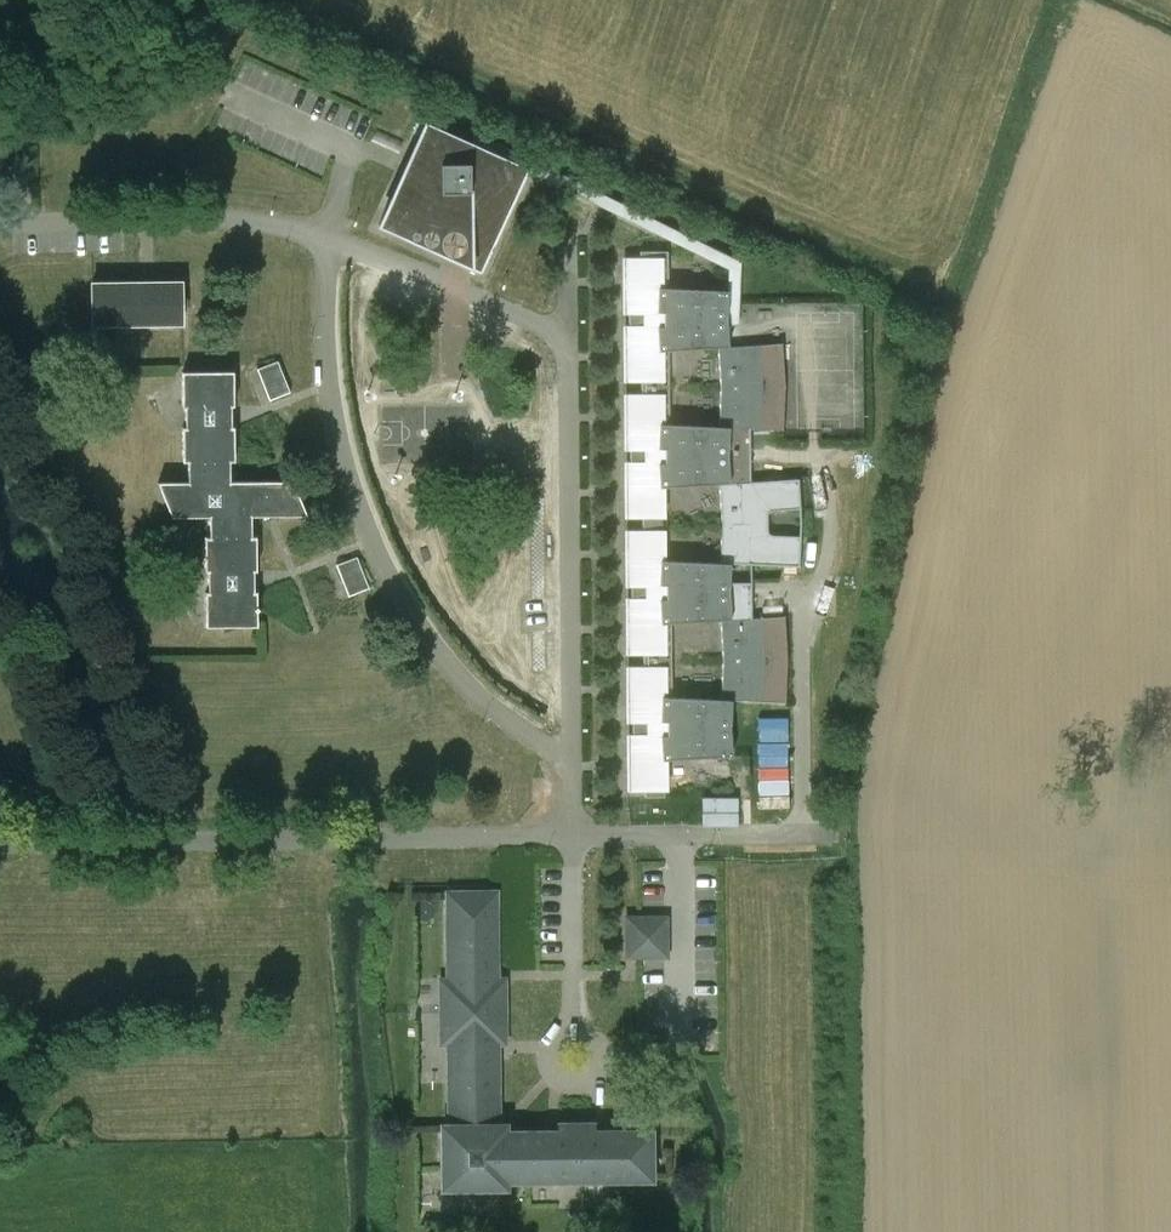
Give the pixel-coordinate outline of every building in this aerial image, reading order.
[(424,125),(378,225),(467,225),(467,266),(478,271),(524,171),(468,145),(424,125)] [(471,137),(468,145),(524,171),(727,270),(726,291),(727,291),(726,304),(726,315),(726,319),(726,323),(726,325),(737,325),(740,262),(529,160),(473,134),(471,137)] [(627,287),(621,287),(622,313),(625,313),(625,320),(726,319),(726,315),(726,304),(727,291),(726,291),(665,288),(664,251),(636,251),(636,260),(626,260),(627,287)] [(118,324),(181,323),(180,282),(91,283),(91,308),(89,308),(89,313),(91,313),(91,324),(93,324),(93,329),(116,333),(118,324)] [(622,326),(622,353),(627,353),(627,379),(641,379),(641,387),(657,388),(657,378),(665,378),(665,350),(716,347),(718,387),(784,386),(781,343),(727,346),(726,325),(726,323),(726,319),(625,320),(625,326),(622,326)] [(277,361),(257,369),(269,399),(289,391),(277,361)] [(183,417),(230,416),(229,406),(232,406),(231,372),(180,372),(181,407),(183,407),(183,417)] [(628,423),(622,423),(623,449),(626,449),(626,456),(749,455),(749,428),(782,430),(784,388),(784,386),(718,387),(717,427),(666,425),(666,397),(657,397),(657,388),(641,387),(641,397),(628,397),(628,423)] [(186,462),(186,472),(228,471),(228,461),(232,461),(232,427),(230,427),(230,416),(183,417),(184,427),(181,427),(181,462),(186,462)] [(626,463),(623,463),(623,489),(628,489),(629,515),(642,515),(642,524),(659,524),(658,487),(717,483),(719,523),(766,523),(766,515),(767,511),(770,510),(800,508),(798,478),(749,481),(749,455),(626,456),(626,463)] [(228,481),(228,471),(186,472),(186,482),(157,483),(163,500),(165,500),(169,509),(187,509),(187,517),(208,517),(208,527),(250,526),(249,516),(305,515),(298,498),(296,498),(293,488),(275,489),(275,481),(228,481)] [(629,560),(624,560),(624,586),(627,586),(627,593),(728,592),(728,587),(728,583),(729,564),(798,567),(800,537),(770,536),(767,535),(766,531),(766,523),(719,523),(718,564),(659,561),(659,524),(642,524),(642,533),(629,533),(629,560)] [(206,572),(206,582),(252,581),(252,571),(255,571),(254,536),(250,536),(250,526),(208,527),(208,537),(203,537),(204,572),(206,572)] [(336,564),(349,595),(368,587),(356,556),(336,564)] [(253,591),(252,581),(206,582),(206,592),(204,592),(204,627),(256,626),(255,592),(253,591)] [(624,599),(624,626),(629,625),(630,652),(644,651),(644,661),(660,660),(660,651),(668,651),(668,623),(718,620),(721,660),(786,659),(784,616),(751,618),(750,582),(728,583),(728,587),(728,592),(627,593),(627,599),(624,599)] [(630,696),(625,696),(625,722),(628,722),(628,729),(729,728),(729,724),(730,700),(785,702),(786,659),(721,660),(719,700),(668,697),(668,670),(660,670),(660,660),(644,661),(644,670),(630,670),(630,696)] [(625,736),(625,762),(631,762),(631,788),(641,788),(641,797),(654,797),(654,788),(661,788),(660,760),(731,757),(729,733),(729,728),(628,729),(628,736),(625,736)] [(441,1011),(502,1011),(502,980),(495,980),(494,893),(447,893),(448,981),(440,981),(441,1011)] [(627,918),(627,956),(664,955),(664,918),(627,918)] [(490,1120),(489,1115),(496,1114),(495,1042),(502,1041),(502,1011),(441,1011),(441,1042),(448,1042),(449,1120),(490,1120)] [(490,1120),(449,1120),(449,1124),(449,1126),(442,1126),(442,1188),(504,1187),(504,1180),(512,1180),(511,1139),(502,1139),(490,1127),(490,1120)] [(511,1139),(512,1180),(575,1179),(575,1125),(558,1125),(558,1132),(515,1133),(515,1139),(511,1139)] [(591,1125),(575,1125),(575,1179),(649,1178),(649,1131),(591,1132),(591,1125)]
